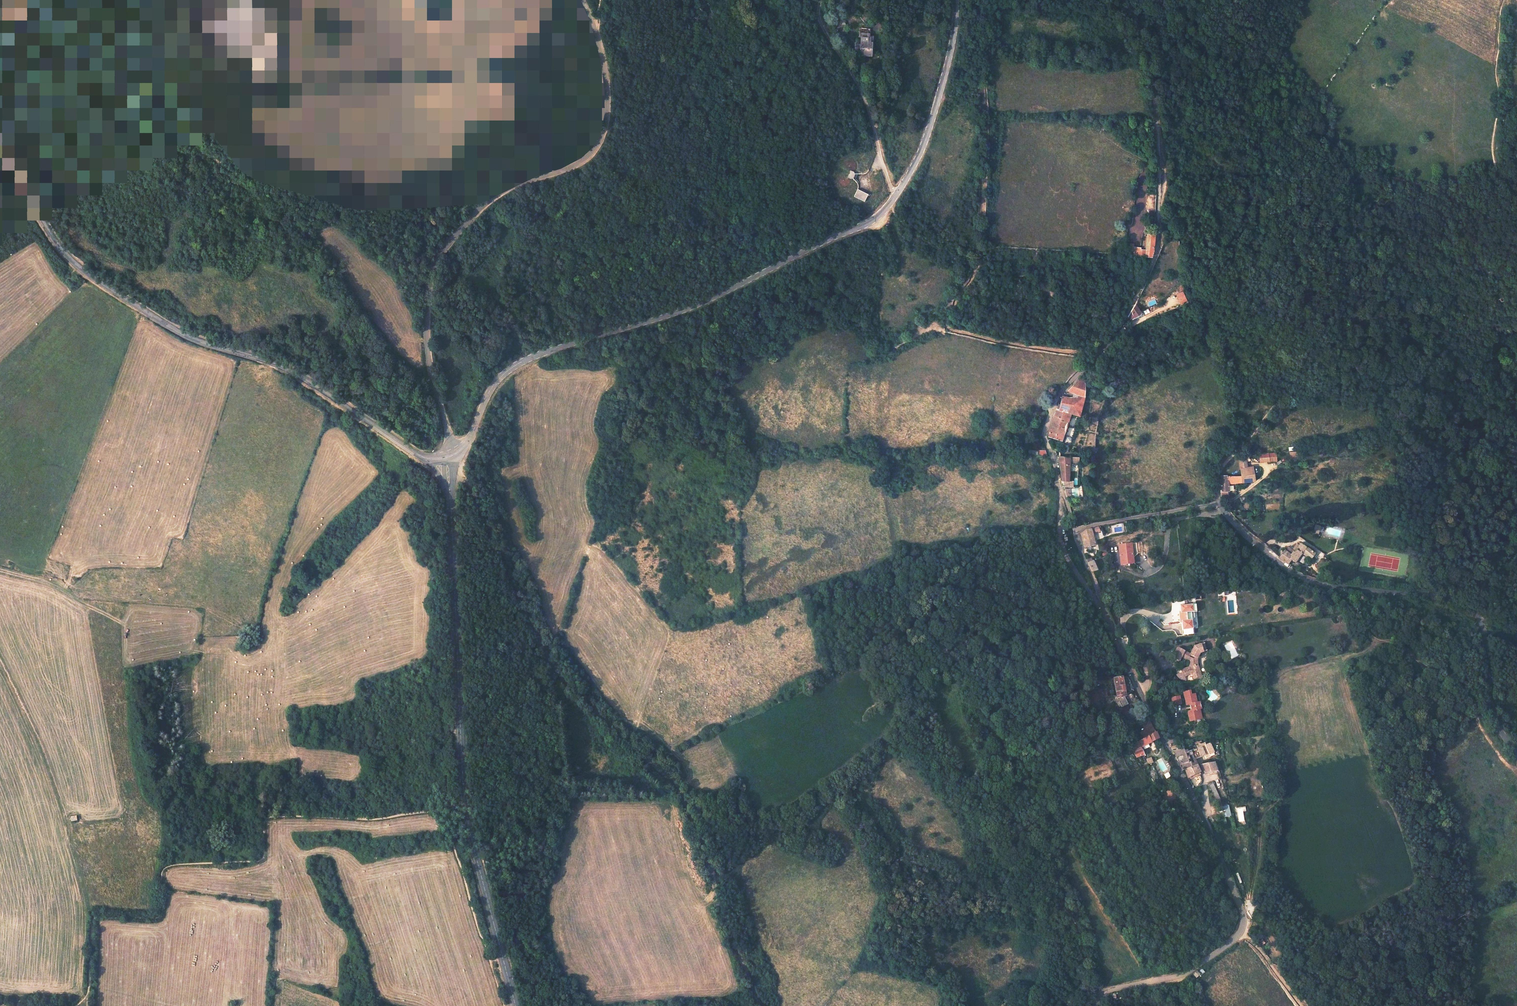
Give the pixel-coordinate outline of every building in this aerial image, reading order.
[(197,16),(213,38),(235,21),(219,0),(217,0),(197,16)] [(244,16),(257,6),(251,0),(242,0),(241,1),(242,3),(237,6),(244,16)] [(841,36),(841,43),(847,42),(845,34),(843,18),(833,19),(836,36),(841,36)] [(854,50),(860,51),(860,54),(870,55),(870,49),(872,49),(872,37),(869,37),(869,33),(859,33),(859,37),(861,38),(861,44),(855,44),(854,50)] [(851,180),(850,179),(853,178),(855,174),(854,172),(855,171),(855,170),(856,169),(856,168),(856,167),(856,166),(856,165),(856,164),(856,163),(855,162),(854,161),(853,160),(852,160),(850,159),(849,159),(848,159),(847,160),(845,160),(844,161),(844,162),(843,163),(843,165),(842,166),(842,167),(843,169),(843,170),(844,171),(843,173),(842,173),(841,174),(840,174),(839,175),(838,176),(838,177),(837,177),(837,179),(837,181),(837,182),(837,183),(838,184),(839,185),(839,186),(841,187),(842,187),(843,187),(844,187),(846,187),(847,186),(848,185),(849,184),(850,183),(850,182),(851,180)] [(854,196),(864,201),(868,194),(858,189),(854,196)] [(1147,190),(1146,212),(1155,212),(1156,191),(1147,190)] [(1139,256),(1151,257),(1155,249),(1155,236),(1148,235),(1146,251),(1140,251),(1139,256)] [(1139,256),(1140,251),(1140,249),(1134,248),(1134,246),(1127,245),(1127,252),(1127,255),(1139,256)] [(1185,299),(1182,292),(1176,295),(1180,302),(1185,299)] [(1128,316),(1130,320),(1141,313),(1137,307),(1138,306),(1136,303),(1128,316)] [(1048,437),(1061,440),(1069,413),(1078,416),(1084,395),(1085,383),(1078,383),(1077,379),(1067,390),(1077,396),(1076,398),(1068,398),(1063,396),(1061,402),(1059,402),(1058,404),(1060,405),(1048,437)] [(1267,461),(1267,453),(1259,454),(1260,462),(1267,461)] [(1276,460),(1275,453),(1267,453),(1267,461),(1276,460)] [(1244,456),(1238,456),(1239,475),(1219,476),(1219,483),(1218,483),(1219,497),(1225,497),(1224,492),(1227,491),(1227,482),(1229,482),(1232,483),(1252,480),(1251,466),(1246,466),(1244,456)] [(1058,458),(1064,488),(1080,486),(1079,479),(1074,479),(1073,471),(1077,471),(1074,457),(1058,458)] [(1064,490),(1067,498),(1072,498),(1070,489),(1064,490)] [(1082,534),(1085,548),(1096,546),(1091,529),(1086,530),(1082,534)] [(1306,547),(1300,542),(1292,552),(1294,554),(1291,557),(1283,552),(1277,559),(1286,565),(1289,560),(1294,563),(1306,547)] [(1119,546),(1119,565),(1132,565),(1131,545),(1119,546)] [(1294,554),(1286,548),(1283,552),(1291,557),(1294,554)] [(1313,554),(1305,548),(1301,554),(1309,560),(1313,554)] [(1086,559),(1091,571),(1094,571),(1097,570),(1094,562),(1092,562),(1091,558),(1086,559)] [(1181,623),(1182,634),(1193,634),(1193,625),(1191,625),(1191,620),(1192,620),(1194,618),(1193,612),(1196,612),(1195,604),(1179,606),(1180,611),(1178,611),(1179,623),(1181,623)] [(1195,647),(1201,654),(1208,651),(1206,644),(1195,647)] [(1192,658),(1191,661),(1190,667),(1182,670),(1183,673),(1177,675),(1177,676),(1178,677),(1179,678),(1180,679),(1181,680),(1183,681),(1184,681),(1185,681),(1186,682),(1185,677),(1192,675),(1193,678),(1201,676),(1199,665),(1199,659),(1201,654),(1195,647),(1192,654),(1178,648),(1174,658),(1181,661),(1183,658),(1184,655),(1192,658)] [(1118,698),(1122,707),(1128,704),(1123,696),(1125,695),(1121,678),(1113,679),(1114,684),(1118,698)] [(1196,714),(1203,712),(1201,706),(1203,705),(1201,700),(1198,700),(1196,692),(1193,693),(1192,689),(1185,691),(1188,703),(1190,702),(1192,708),(1190,709),(1192,717),(1196,716),(1196,714)] [(1173,696),(1175,703),(1183,702),(1182,694),(1173,696)] [(1142,724),(1145,730),(1152,727),(1149,721),(1142,724)] [(1129,745),(1135,758),(1143,754),(1140,748),(1157,739),(1158,739),(1152,727),(1145,730),(1148,736),(1129,745)] [(1185,770),(1188,778),(1199,772),(1196,765),(1194,760),(1204,755),(1209,753),(1213,751),(1209,744),(1204,745),(1204,744),(1200,745),(1200,744),(1196,745),(1197,748),(1185,753),(1184,749),(1172,751),(1176,758),(1177,757),(1183,766),(1185,770)] [(1200,765),(1204,774),(1217,772),(1214,763),(1200,765)] [(1208,785),(1213,797),(1218,795),(1212,783),(1208,785)] [(1222,806),(1224,817),(1231,816),(1230,805),(1222,806)] [(1197,971),(1193,974),(1197,978),(1201,975),(1205,972),(1202,968),(1198,971),(1197,971)] [(1106,997),(1108,1004),(1122,1000),(1120,993),(1106,997)]
